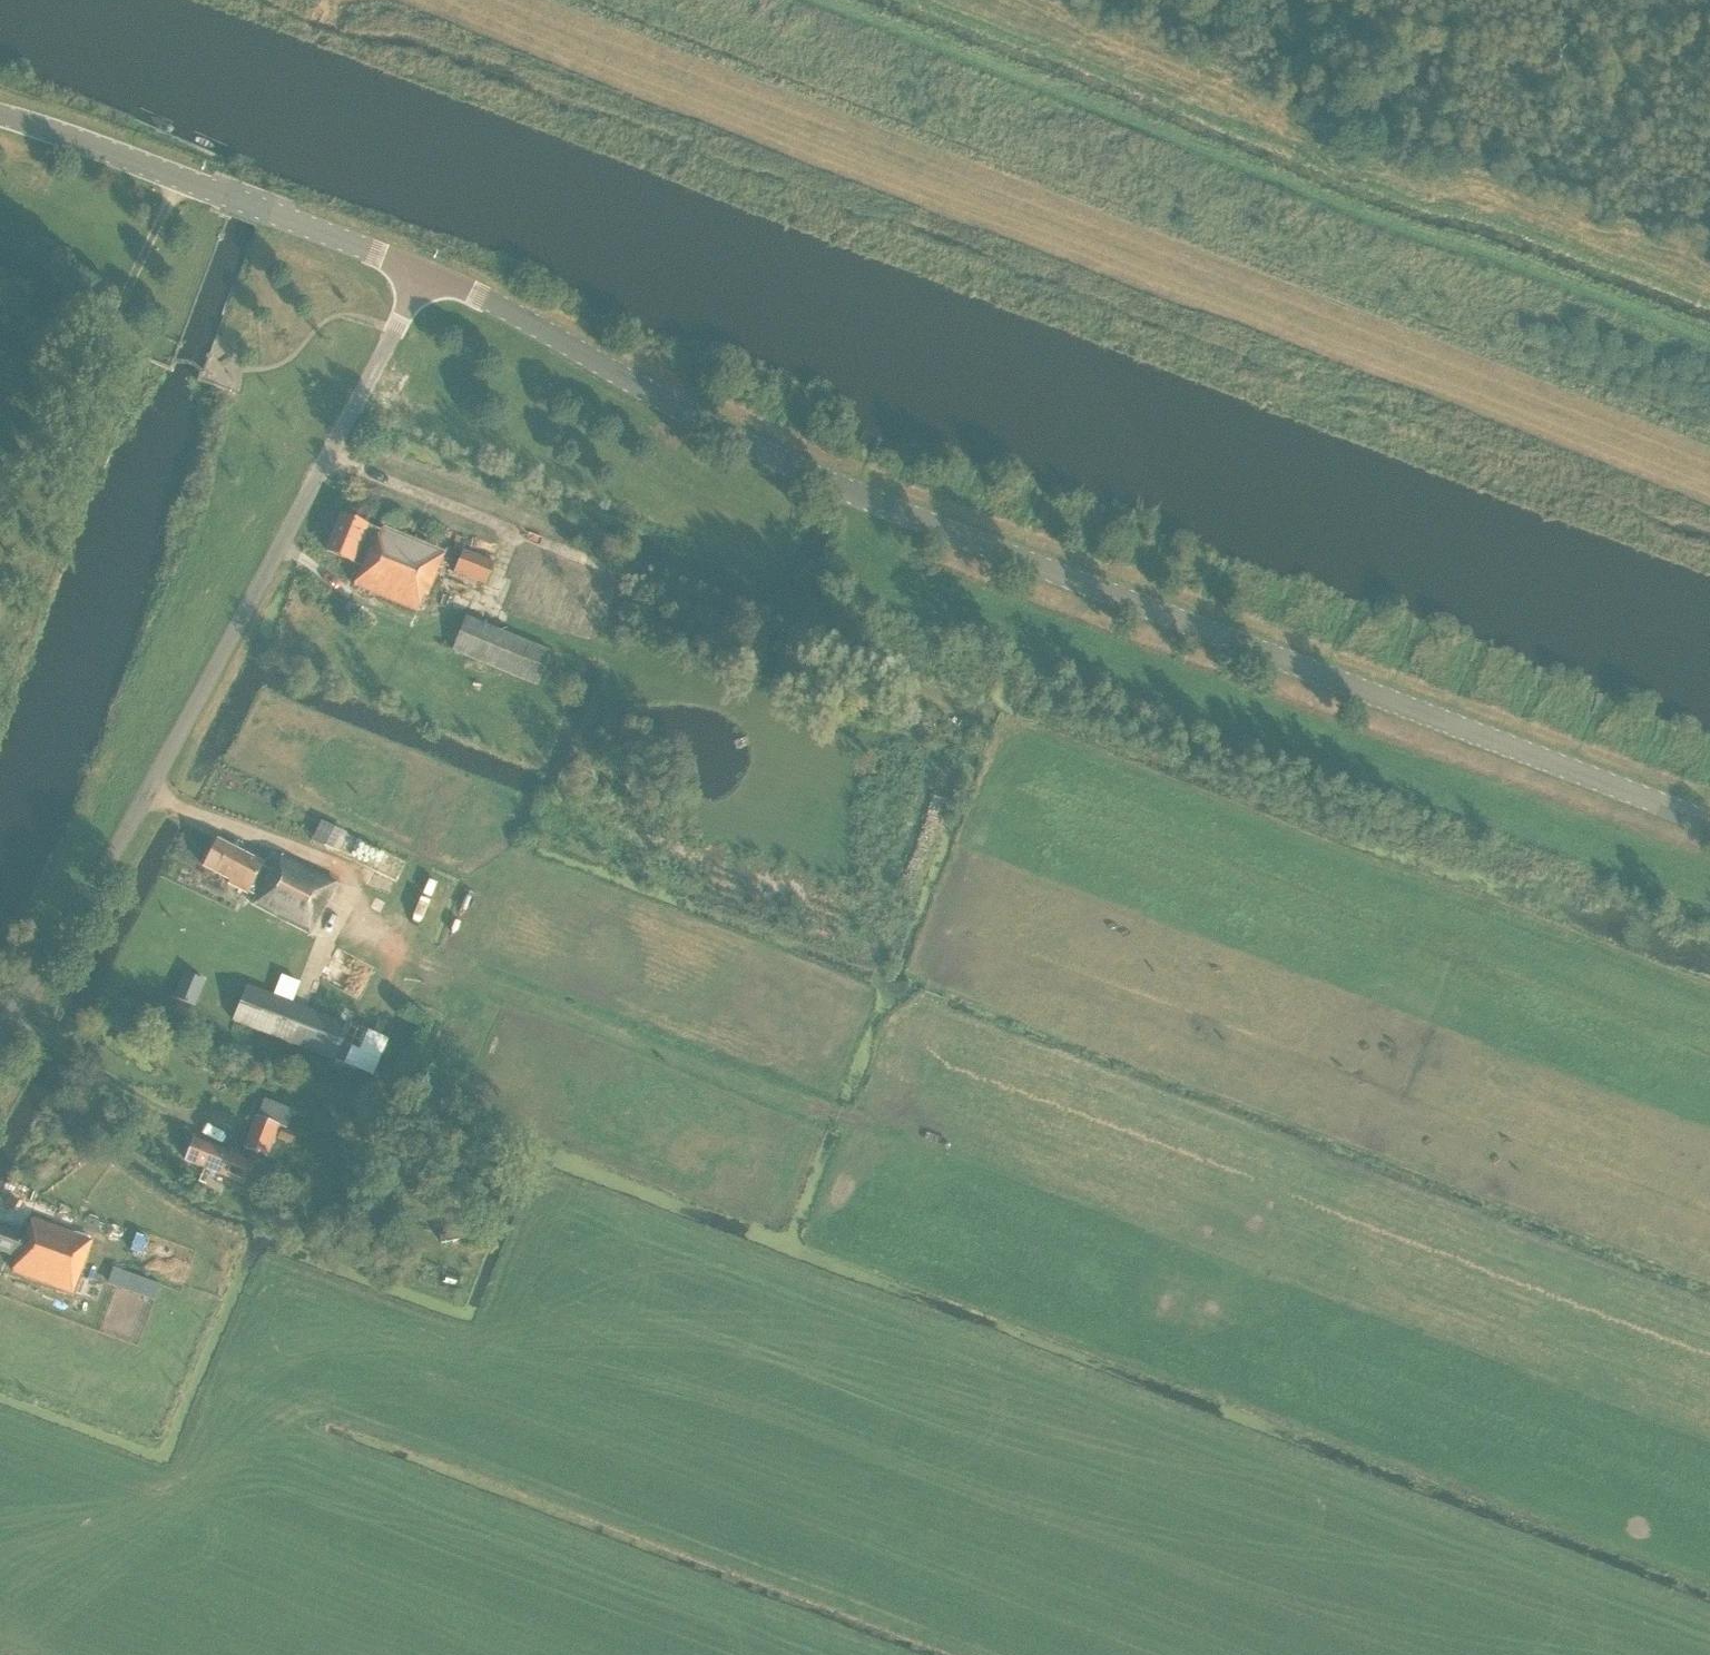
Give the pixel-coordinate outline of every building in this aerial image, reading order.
[(443,555),(381,527),(379,532),(365,527),(366,525),(341,514),(326,552),(350,562),(351,560),(362,564),(353,586),(416,611),(424,593),(428,595),(441,561),(443,555)] [(447,545),(443,555),(441,561),(456,566),(458,562),(462,551),(447,545)] [(493,564),(462,551),(458,562),(456,566),(454,572),(485,584),(493,564)] [(550,652),(466,616),(452,650),(536,685),(550,652)] [(311,840),(326,847),(373,869),(365,886),(391,899),(408,862),(320,820),(311,840)] [(262,864),(215,841),(203,866),(230,880),(227,884),(247,894),(248,892),(258,897),(253,906),(310,935),(336,883),(279,855),(268,877),(258,872),(262,864)] [(433,923),(450,890),(428,879),(411,912),(433,923)] [(173,998),(196,1007),(206,981),(196,977),(205,960),(186,949),(172,972),(181,977),(173,998)] [(232,981),(219,1014),(234,1020),(247,987),(232,981)] [(388,1040),(347,1024),(248,985),(247,987),(234,1020),(233,1021),(373,1076),(388,1040)] [(279,1128),(281,1129),(285,1131),(294,1108),(264,1097),(244,1148),(268,1157),(279,1128)] [(281,1129),(278,1139),(292,1145),(295,1135),(285,1131),(281,1129)] [(256,1164),(193,1139),(184,1161),(248,1186),(256,1164)] [(0,1227),(0,1251),(16,1257),(10,1272),(72,1295),(92,1242),(30,1219),(24,1236),(0,1227)] [(129,1250),(142,1255),(148,1238),(136,1233),(129,1250)] [(154,1301),(160,1284),(126,1273),(121,1290),(154,1301)]
